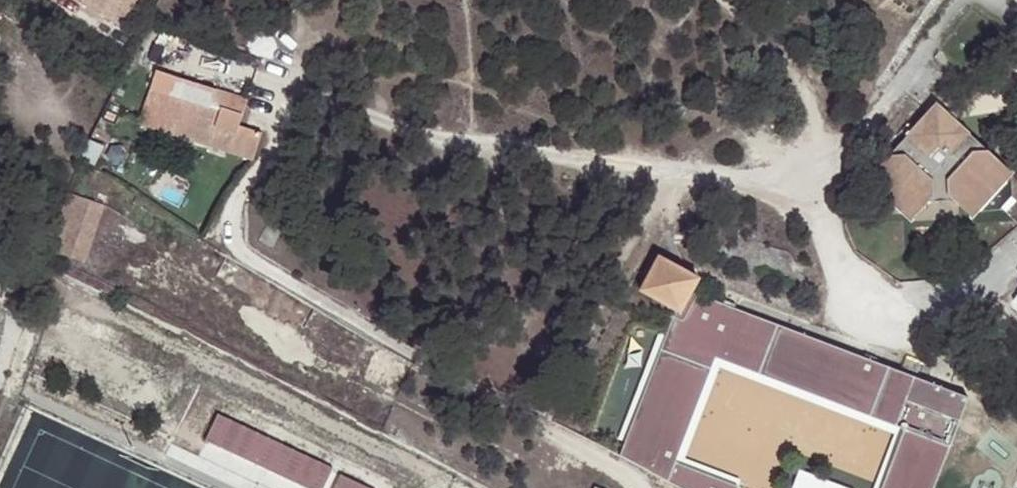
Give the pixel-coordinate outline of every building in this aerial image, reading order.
[(139,124),(253,163),(262,134),(241,127),(249,102),(156,72),(139,124)] [(933,100),(875,161),(875,184),(897,184),(898,203),(921,203),(926,199),(927,198),(933,191),(943,192),(949,198),(963,211),(975,200),(976,179),(994,178),(995,158),(953,119),(955,117),(954,108),(945,109),(943,110),(933,100)] [(975,200),(963,211),(967,215),(1009,170),(995,158),(994,178),(976,179),(975,200)] [(875,184),(875,161),(861,175),(907,218),(921,203),(898,203),(897,184),(875,184)] [(87,259),(107,202),(70,189),(51,247),(87,259)] [(964,397),(687,293),(696,277),(660,257),(642,290),(679,311),(615,458),(668,486),(672,487),(733,487),(671,465),(710,360),(899,431),(878,487),(930,487),(964,397)] [(332,468),(217,414),(203,442),(302,487),(322,487),(332,468)] [(584,474),(577,485),(582,487),(586,487),(591,478),(584,474)] [(340,475),(334,487),(368,487),(340,475)] [(603,485),(591,478),(586,487),(601,487),(603,485)]
